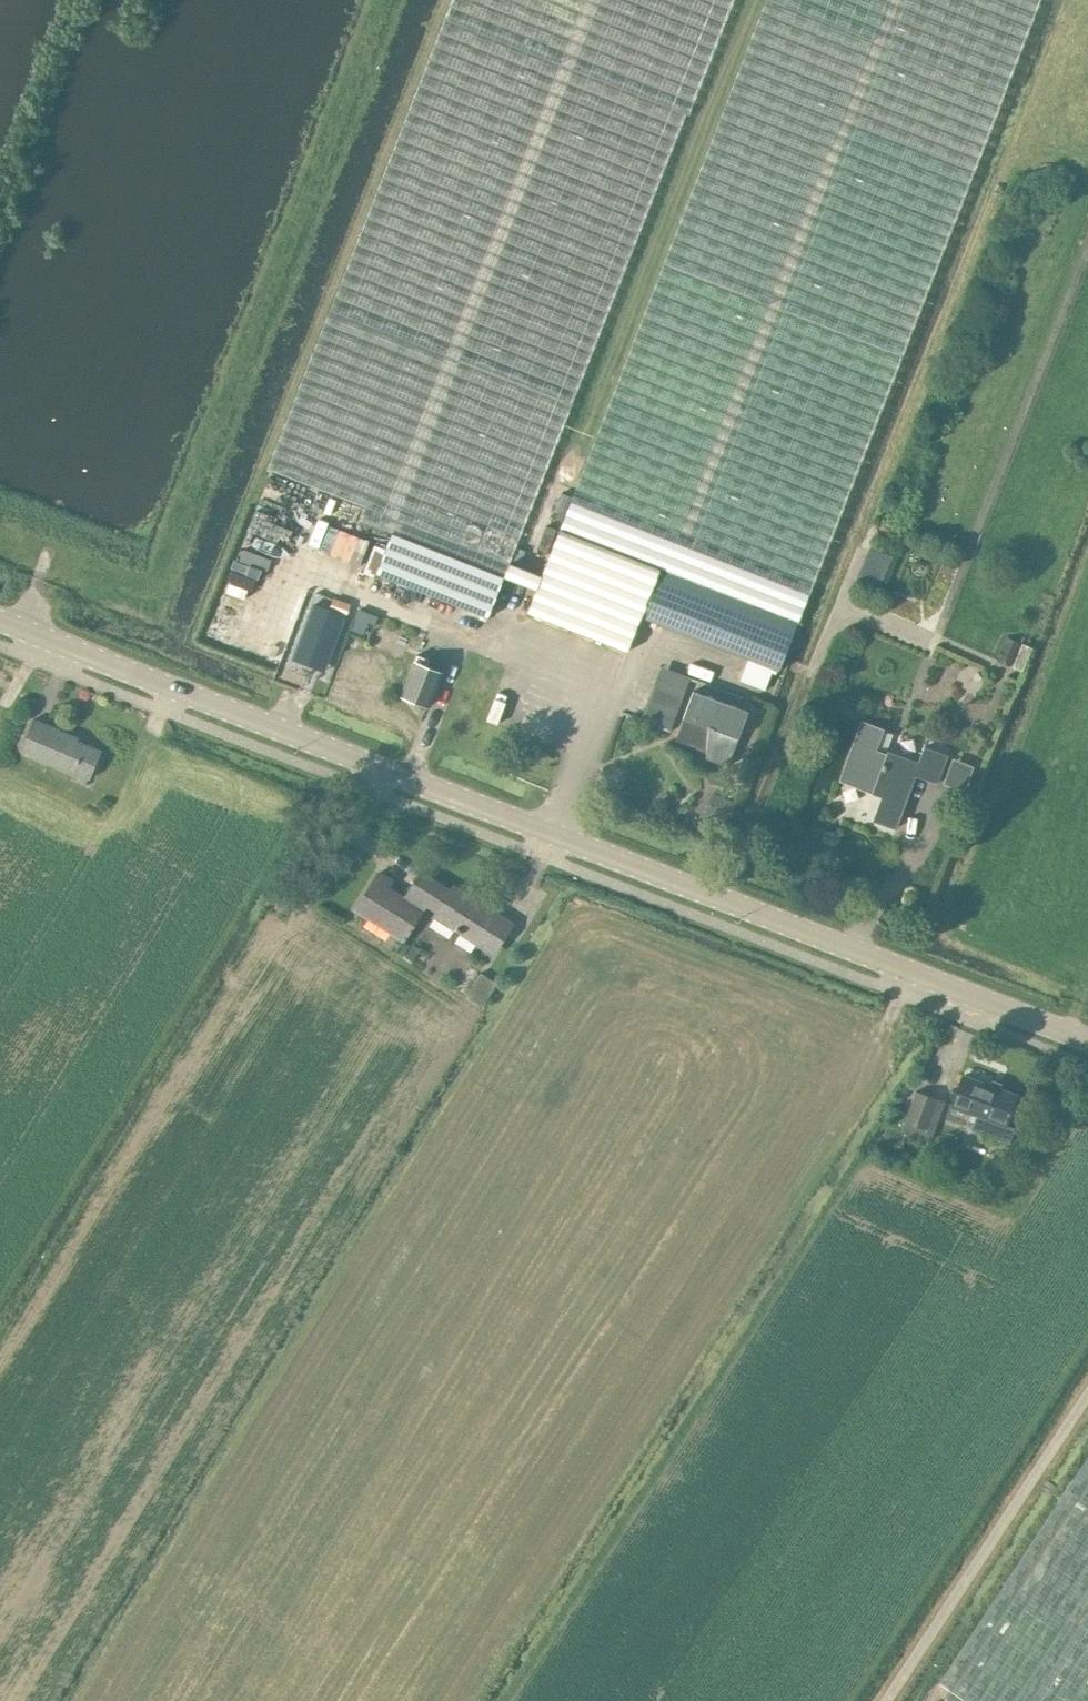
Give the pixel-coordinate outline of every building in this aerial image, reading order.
[(269,468),(368,506),(363,520),(393,532),(377,572),(489,617),(504,580),(534,592),(525,615),(626,654),(641,615),(750,657),(741,680),(765,689),(773,666),(780,669),(794,633),(794,632),(1004,92),(1040,0),(766,0),(539,579),(509,567),(687,115),(690,116),(736,0),(453,0),(269,468)] [(367,524),(356,519),(337,568),(347,573),(367,524)] [(892,555),(870,546),(857,580),(879,589),(892,555)] [(344,616),(313,604),(296,650),(327,662),(344,616)] [(429,705),(441,671),(426,665),(428,659),(416,654),(401,695),(429,705)] [(728,765),(749,711),(694,690),(685,717),(709,726),(708,728),(710,728),(707,757),(728,765)] [(68,737),(69,734),(32,719),(20,749),(90,778),(101,751),(68,737)] [(862,720),(840,780),(882,795),(874,819),(897,827),(916,774),(939,782),(949,754),(926,745),(921,761),(888,749),(887,752),(876,748),(883,728),(862,720)] [(388,887),(392,880),(378,872),(355,909),(403,940),(428,901),(439,908),(433,916),(477,944),(481,937),(497,947),(512,923),(453,885),(448,893),(437,886),(439,883),(421,872),(404,897),(388,887)] [(483,1006),(497,982),(480,972),(466,995),(483,1006)] [(951,1106),(977,1115),(972,1128),(1008,1141),(1013,1128),(1005,1124),(1016,1094),(963,1075),(951,1106)] [(916,1092),(905,1121),(926,1129),(937,1100),(916,1092)] [(899,1145),(904,1130),(888,1124),(882,1139),(899,1145)] [(1087,1611),(1087,1454),(940,1680),(971,1700),(1029,1700),(1087,1611)] [(1032,1700),(1087,1700),(1087,1615),(1032,1700)] [(949,1690),(942,1700),(966,1700),(949,1690)]
